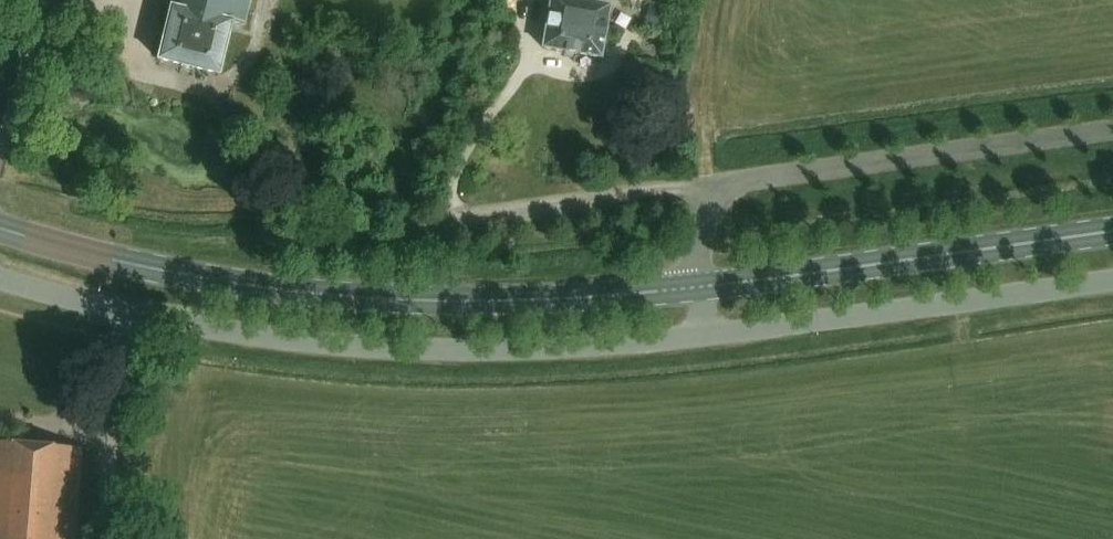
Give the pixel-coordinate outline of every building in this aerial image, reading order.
[(167,2),(165,11),(167,11),(156,58),(217,73),(229,22),(243,25),(249,0),(166,0),(167,2)] [(609,5),(602,4),(603,0),(548,0),(539,46),(599,58),(609,5)] [(666,9),(650,4),(644,26),(659,30),(666,9)] [(81,447),(0,441),(0,538),(74,538),(81,447)]
